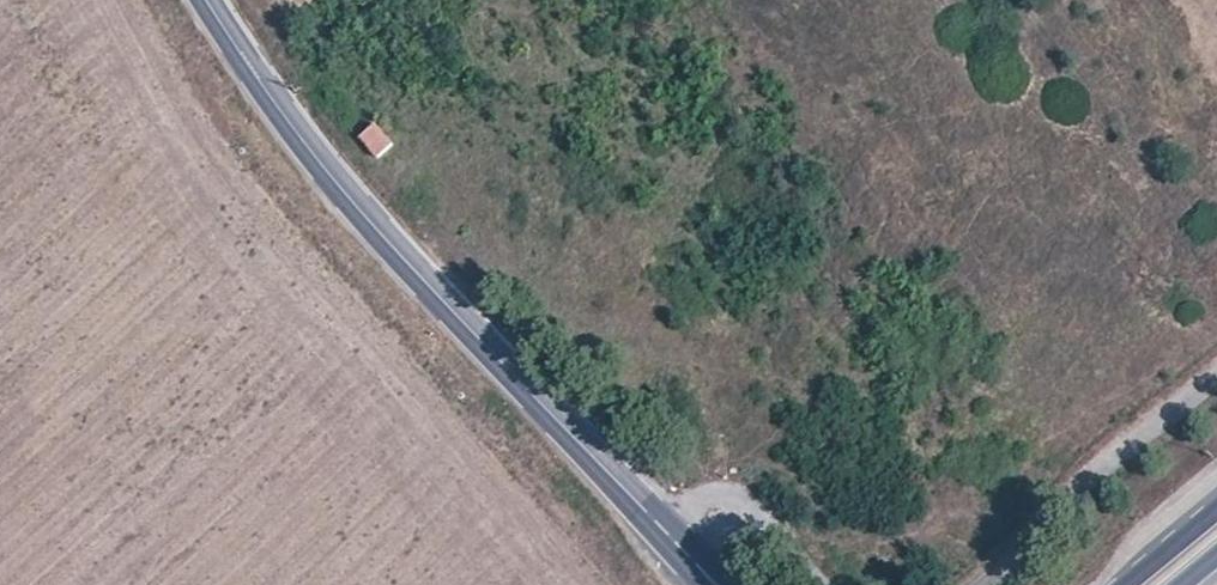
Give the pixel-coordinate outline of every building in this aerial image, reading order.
[(377,126),(362,140),(379,159),(393,145),(377,126)]
